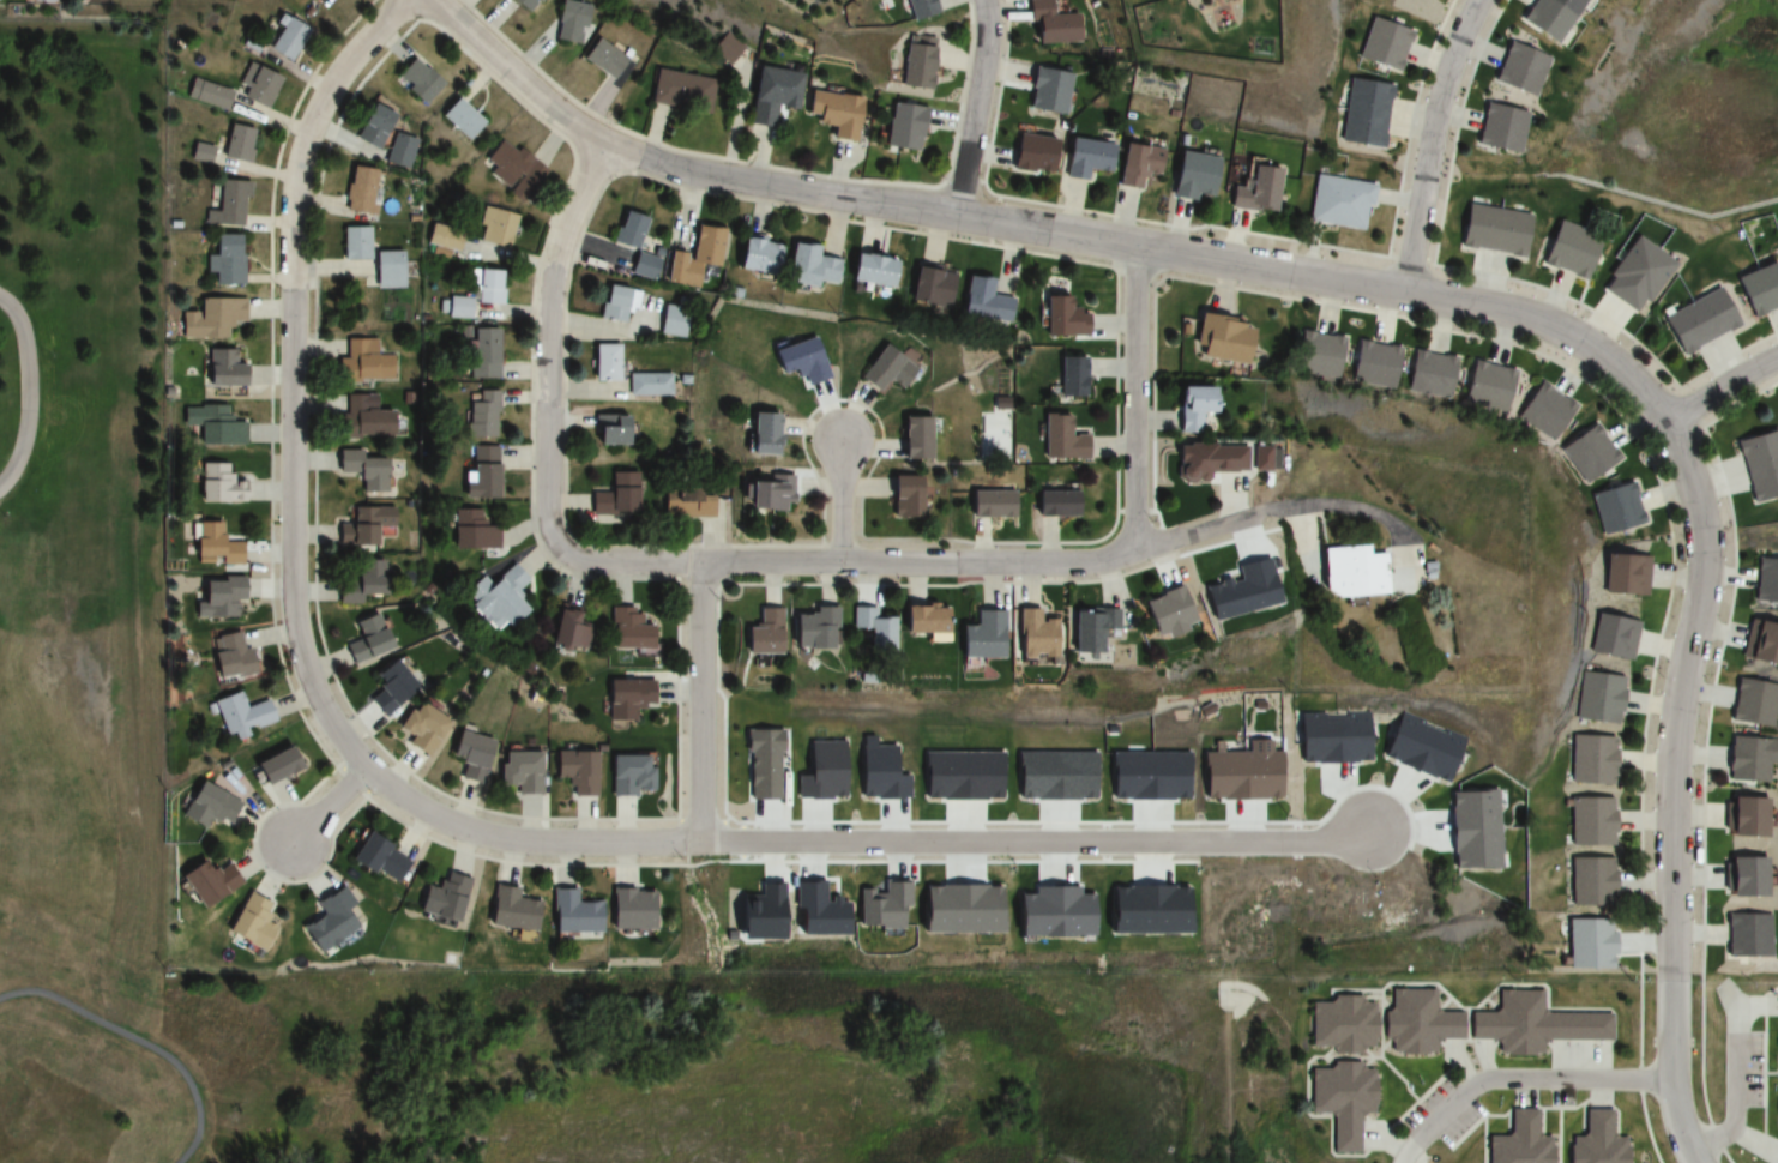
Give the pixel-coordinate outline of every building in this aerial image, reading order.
[(524,15),(539,0),(510,0),(524,15)] [(564,0),(563,0),(549,38),(575,47),(589,9),(564,0)] [(929,0),(901,0),(908,23),(934,14),(929,0)] [(1075,44),(1074,15),(1050,15),(1049,0),(1027,0),(1028,45),(1075,44)] [(1517,24),(1552,47),(1582,0),(1532,0),(1517,24)] [(277,28),(265,52),(288,64),(305,30),(277,16),(272,26),(277,28)] [(1355,60),(1396,75),(1411,32),(1371,17),(1355,60)] [(933,43),(901,38),(895,88),(927,92),(933,43)] [(625,57),(593,39),(580,62),(612,80),(625,57)] [(1490,83),(1529,99),(1546,58),(1507,42),(1490,83)] [(422,106),(442,86),(414,58),(394,78),(422,106)] [(277,77),(246,65),(234,98),(265,110),(277,77)] [(794,112),(799,75),(753,68),(745,126),(772,130),(775,110),(794,112)] [(652,70),(646,105),(708,117),(715,82),(652,70)] [(1065,73),(1029,71),(1026,112),(1062,115),(1065,73)] [(224,112),(231,93),(189,79),(182,98),(224,112)] [(1337,144),(1379,150),(1389,86),(1347,79),(1337,144)] [(858,99),(805,91),(801,116),(813,118),(811,126),(828,129),(826,140),(852,144),(858,99)] [(438,116),(464,142),(482,124),(456,98),(438,116)] [(881,148),(915,153),(921,109),(887,104),(881,148)] [(1515,157),(1525,113),(1483,104),(1473,148),(1515,157)] [(376,152),(392,117),(368,105),(352,141),(376,152)] [(245,165),(252,131),(227,126),(220,160),(245,165)] [(383,165),(406,171),(414,140),(391,134),(383,165)] [(1052,177),(1056,140),(1012,136),(1008,172),(1052,177)] [(1108,174),(1112,146),(1066,140),(1061,179),(1083,182),(1084,171),(1108,174)] [(544,168),(504,144),(484,178),(525,201),(544,168)] [(210,164),(212,148),(192,145),(189,161),(210,164)] [(1120,146),(1116,188),(1138,190),(1140,175),(1157,176),(1160,150),(1120,146)] [(1168,196),(1208,203),(1215,159),(1175,153),(1168,196)] [(1227,208),(1270,214),(1276,171),(1248,167),(1246,186),(1230,183),(1227,208)] [(342,212),(370,216),(376,172),(349,168),(342,212)] [(1306,223),(1364,232),(1371,185),(1312,177),(1306,223)] [(204,210),(204,227),(243,227),(243,182),(214,182),(214,210),(204,210)] [(1465,205),(1458,248),(1522,258),(1529,216),(1465,205)] [(509,247),(512,213),(480,210),(478,244),(509,247)] [(637,250),(645,218),(620,211),(612,243),(637,250)] [(1586,281),(1600,236),(1554,221),(1540,267),(1586,281)] [(722,228),(693,226),(690,254),(668,252),(665,284),(698,288),(700,265),(718,267),(722,228)] [(367,261),(367,228),(340,228),(340,261),(367,261)] [(776,274),(780,239),(738,234),(733,269),(776,274)] [(239,287),(239,236),(210,236),(210,257),(204,257),(204,274),(210,274),(210,287),(239,287)] [(1598,290),(1638,316),(1672,263),(1632,238),(1598,290)] [(789,242),(784,281),(835,288),(839,259),(815,256),(816,246),(789,242)] [(400,287),(400,252),(371,252),(372,288),(400,287)] [(896,259),(850,252),(845,280),(891,287),(896,259)] [(944,309),(953,272),(913,263),(904,299),(944,309)] [(1733,279),(1747,319),(1777,308),(1777,277),(1774,265),(1733,279)] [(445,318),(470,319),(471,303),(499,304),(500,272),(471,270),(470,297),(445,296),(445,318)] [(1008,322),(1011,297),(987,294),(989,277),(963,275),(958,317),(1008,322)] [(1043,295),(1044,337),(1085,336),(1085,308),(1067,308),(1067,280),(1049,280),(1049,295),(1043,295)] [(621,322),(629,289),(604,283),(596,316),(621,322)] [(1720,291),(1661,316),(1678,355),(1737,330),(1720,291)] [(179,313),(179,337),(228,338),(228,322),(242,322),(242,301),(196,300),(196,313),(179,313)] [(1196,316),(1193,359),(1245,363),(1248,320),(1196,316)] [(468,378),(496,378),(496,327),(468,327),(468,378)] [(1297,375),(1343,377),(1345,335),(1299,333),(1297,375)] [(828,379),(814,336),(769,350),(777,375),(796,369),(802,387),(828,379)] [(335,381),(373,381),(373,339),(345,339),(345,359),(335,359),(335,381)] [(1399,345),(1354,342),(1352,383),(1397,386),(1399,345)] [(589,381),(615,381),(615,344),(589,344),(589,381)] [(902,390),(916,368),(879,344),(857,378),(879,393),(887,381),(902,390)] [(239,387),(239,348),(202,348),(202,387),(239,387)] [(1451,398),(1456,356),(1411,351),(1407,393),(1451,398)] [(1055,397),(1083,397),(1083,356),(1055,356),(1055,397)] [(1508,410),(1513,368),(1469,362),(1464,405),(1508,410)] [(670,373),(626,373),(626,396),(670,396),(670,373)] [(1554,442),(1577,405),(1537,381),(1515,419),(1554,442)] [(1173,433),(1198,433),(1198,412),(1206,412),(1206,386),(1173,386),(1173,433)] [(466,438),(495,438),(495,391),(475,391),(475,399),(466,399),(466,438)] [(388,411),(373,411),(373,395),(345,395),(345,436),(388,437),(388,411)] [(196,445),(243,445),(242,419),(225,419),(224,406),(182,406),(182,427),(196,427),(196,445)] [(773,412),(744,411),(743,453),(773,453),(773,412)] [(1066,435),(1066,414),(1040,414),(1040,459),(1085,459),(1085,435),(1066,435)] [(591,415),(591,445),(625,445),(625,415),(591,415)] [(899,459),(929,459),(929,415),(899,415),(899,459)] [(1559,449),(1587,485),(1621,459),(1593,423),(1559,449)] [(1735,439),(1751,503),(1777,497),(1777,437),(1776,429),(1735,439)] [(496,499),(496,445),(464,445),(464,499),(496,499)] [(1243,447),(1173,446),(1173,476),(1243,476),(1243,447)] [(1262,450),(1248,450),(1248,470),(1262,470),(1262,450)] [(359,459),(358,451),(335,452),(335,475),(355,474),(356,499),(383,498),(381,458),(359,459)] [(197,504),(244,504),(244,478),(231,478),(231,463),(197,463),(197,504)] [(608,472),(608,493),(590,493),(590,515),(636,515),(635,471),(608,472)] [(790,471),(764,471),(764,479),(742,479),(742,509),(790,509),(790,471)] [(888,517),(920,517),(920,476),(888,476),(888,517)] [(1591,493),(1603,538),(1645,526),(1633,482),(1591,493)] [(713,517),(713,489),(660,489),(660,517),(713,517)] [(1031,489),(1031,517),(1073,517),(1073,489),(1031,489)] [(965,517),(1012,517),(1012,490),(965,490),(965,517)] [(336,545),(373,545),(373,527),(392,528),(392,507),(349,507),(349,523),(337,522),(336,545)] [(496,549),(496,521),(477,521),(477,509),(448,509),(449,549),(496,549)] [(243,565),(243,536),(225,536),(225,522),(195,522),(195,565),(243,565)] [(1381,595),(1380,553),(1361,554),(1360,545),(1315,546),(1317,598),(1381,595)] [(1645,558),(1603,558),(1602,594),(1645,595),(1645,558)] [(382,598),(382,559),(350,559),(350,577),(337,577),(337,598),(382,598)] [(1755,603),(1777,603),(1777,559),(1755,559),(1755,603)] [(528,610),(513,591),(525,581),(512,564),(485,585),(479,577),(463,590),(498,633),(528,610)] [(240,577),(194,577),(194,618),(240,618),(240,577)] [(1178,585),(1136,597),(1147,637),(1189,625),(1178,585)] [(546,644),(582,651),(589,610),(552,604),(546,644)] [(942,605),(896,605),(896,633),(942,633),(942,605)] [(833,607),(787,608),(788,648),(834,647),(833,607)] [(863,651),(890,651),(890,616),(874,616),(874,607),(848,607),(848,629),(863,629),(863,651)] [(649,625),(640,625),(640,608),(609,608),(609,649),(649,649),(649,625)] [(780,609),(755,609),(756,626),(739,626),(739,653),(780,653),(780,609)] [(1011,656),(1050,656),(1050,610),(1011,610),(1011,656)] [(1093,651),(1093,610),(1064,610),(1064,651),(1093,651)] [(951,657),(998,657),(998,611),(969,611),(969,625),(951,625),(951,657)] [(388,650),(374,614),(351,623),(357,637),(342,643),(350,665),(388,650)] [(1586,652),(1621,658),(1627,620),(1593,614),(1586,652)] [(1748,621),(1742,660),(1777,665),(1777,626),(1748,621)] [(209,635),(210,678),(247,677),(246,634),(209,635)] [(414,685),(388,659),(367,679),(378,689),(367,701),(382,716),(414,685)] [(1573,718),(1617,724),(1622,676),(1579,671),(1573,718)] [(1735,679),(1730,722),(1775,727),(1777,699),(1777,685),(1735,679)] [(605,680),(605,721),(633,721),(633,710),(652,710),(652,680),(605,680)] [(223,738),(271,722),(264,701),(242,708),(237,691),(211,700),(223,738)] [(405,745),(426,758),(448,721),(412,700),(395,728),(410,737),(405,745)] [(459,779),(481,784),(491,740),(453,731),(447,760),(462,763),(459,779)] [(1613,736),(1570,734),(1568,783),(1611,785),(1613,736)] [(1727,737),(1725,780),(1767,782),(1768,764),(1777,765),(1777,739),(1727,737)] [(248,763),(259,786),(295,769),(285,746),(248,763)] [(497,752),(497,788),(515,788),(515,794),(539,794),(539,752),(497,752)] [(565,779),(565,795),(593,795),(593,752),(553,752),(553,779),(565,779)] [(650,755),(607,755),(607,796),(650,796),(650,755)] [(238,801),(196,782),(180,818),(204,828),(208,817),(227,826),(238,801)] [(1568,798),(1568,846),(1612,846),(1612,798),(1568,798)] [(1764,836),(1764,798),(1725,798),(1725,836),(1764,836)] [(406,858),(360,833),(346,860),(391,884),(406,858)] [(1765,857),(1725,857),(1725,896),(1765,896),(1765,857)] [(1566,905),(1611,906),(1612,858),(1567,858),(1566,905)] [(239,883),(225,863),(208,874),(199,860),(176,876),(199,910),(239,883)] [(470,879),(438,872),(434,888),(420,885),(413,911),(459,923),(470,879)] [(297,927),(313,953),(360,922),(337,886),(311,903),(318,913),(297,927)] [(513,889),(489,886),(483,924),(528,931),(533,901),(512,897),(513,889)] [(270,904),(244,890),(222,932),(259,951),(272,926),(261,920),(270,904)] [(547,890),(547,932),(597,932),(597,901),(573,901),(573,890),(547,890)] [(605,930),(646,930),(646,890),(605,890),(605,930)] [(1724,913),(1724,956),(1768,957),(1769,914),(1724,913)] [(1434,989),(1385,989),(1385,1055),(1433,1054),(1433,1039),(1461,1039),(1461,1011),(1435,1012),(1434,989)] [(1467,1038),(1497,1038),(1497,1055),(1541,1055),(1541,1041),(1611,1041),(1611,1013),(1541,1012),(1541,990),(1498,989),(1498,1012),(1467,1012),(1467,1038)] [(1310,1003),(1309,1049),(1373,1051),(1375,998),(1333,996),(1332,1003),(1310,1003)] [(1309,1069),(1308,1113),(1330,1113),(1329,1153),(1356,1153),(1357,1114),(1372,1114),(1373,1063),(1328,1062),(1328,1069),(1309,1069)] [(1485,1162),(1550,1162),(1550,1137),(1536,1137),(1536,1110),(1509,1110),(1509,1137),(1485,1137),(1485,1162)] [(1584,1111),(1583,1139),(1567,1139),(1566,1162),(1624,1162),(1624,1138),(1609,1137),(1610,1111),(1584,1111)]
